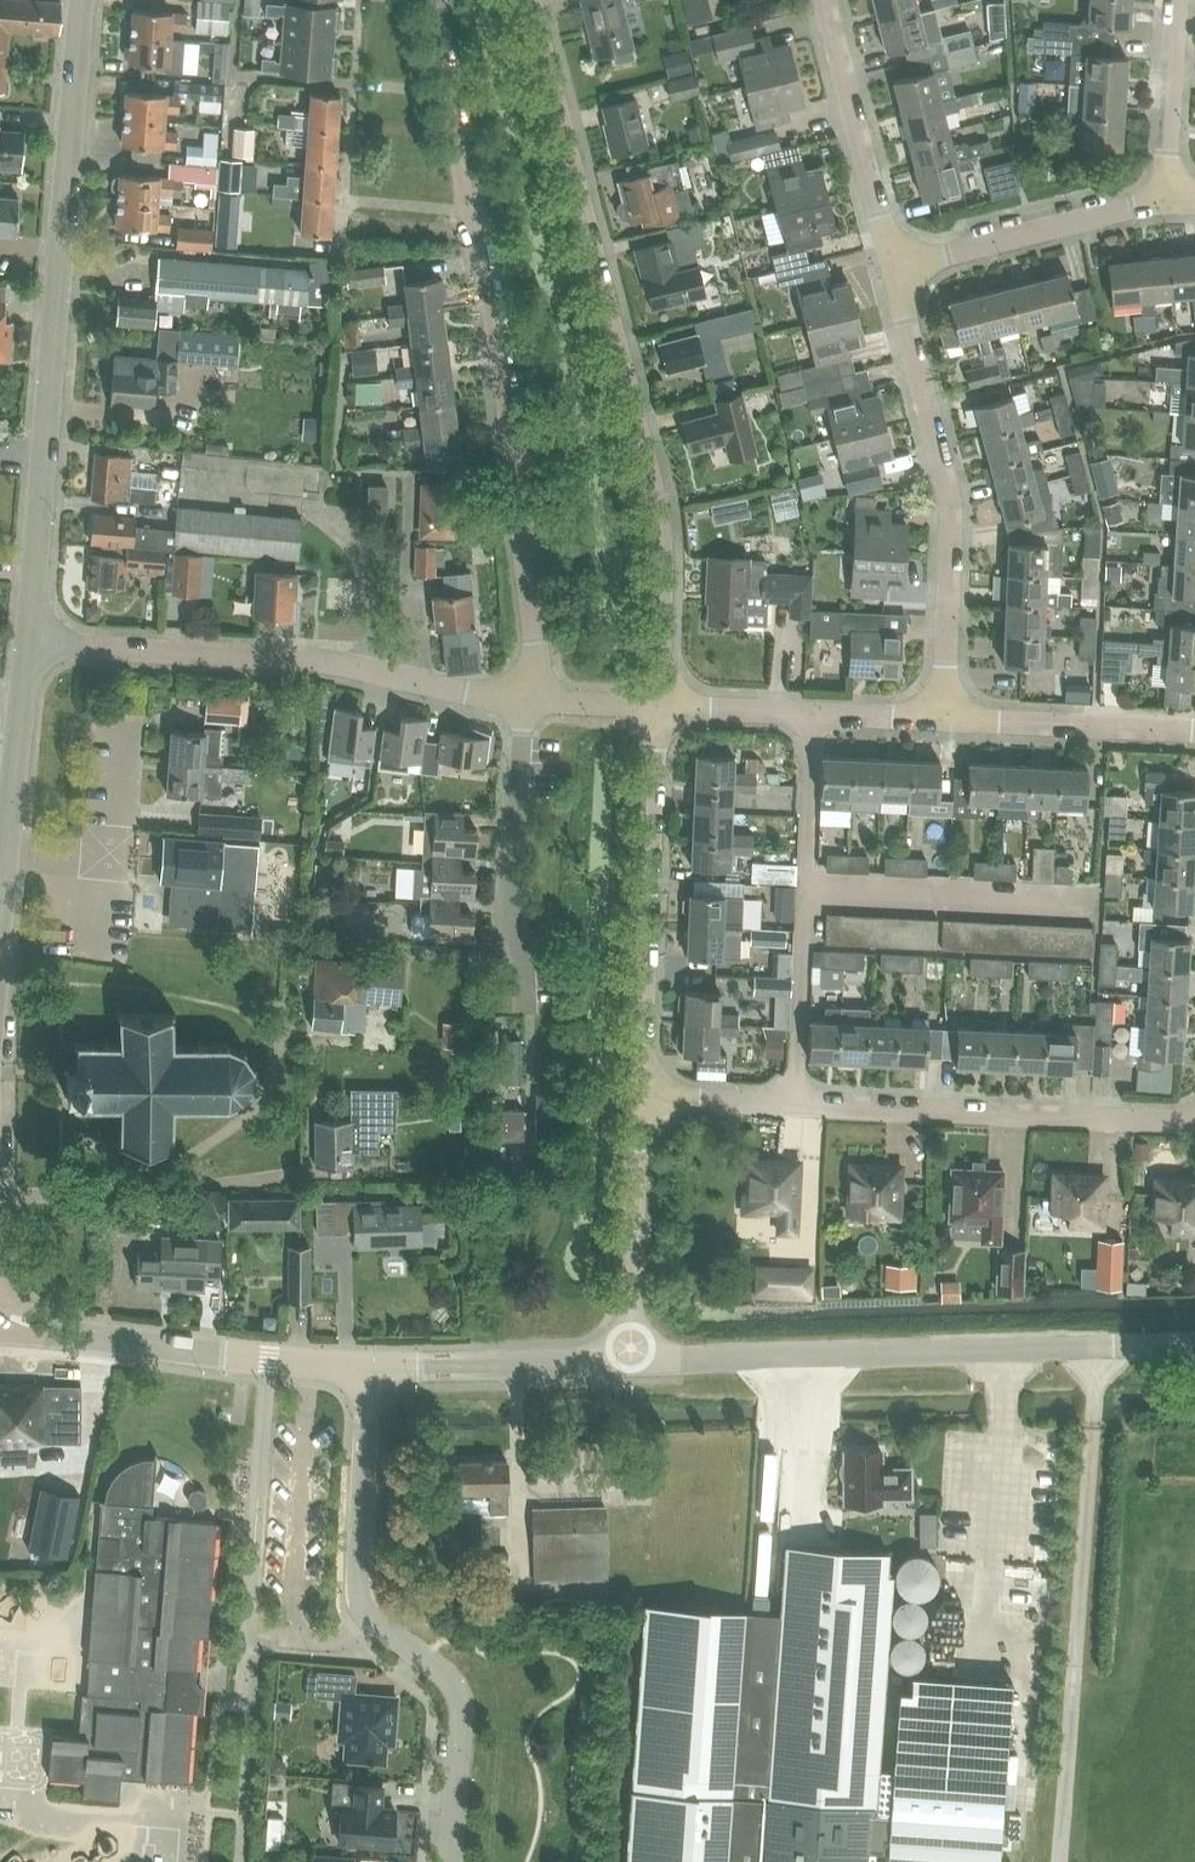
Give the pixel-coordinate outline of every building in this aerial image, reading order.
[(4,94),(10,30),(60,34),(63,3),(60,3),(23,0),(0,0),(0,94),(4,94)] [(227,3),(200,0),(197,30),(225,33),(227,3)] [(596,57),(613,53),(615,63),(635,58),(632,48),(633,48),(622,0),(582,0),(596,57)] [(689,23),(712,18),(708,0),(683,0),(689,23)] [(879,22),(920,12),(920,11),(917,0),(873,0),(879,22)] [(932,9),(947,5),(946,0),(930,0),(932,9)] [(1042,36),(1113,41),(1114,27),(1129,28),(1131,0),(1090,0),(1089,17),(1086,16),(1081,21),(1081,23),(1043,21),(1043,29),(1042,36)] [(266,2),(265,15),(279,16),(279,14),(285,14),(283,37),(333,41),(334,29),(339,29),(341,9),(336,8),(336,7),(286,3),(286,4),(266,2)] [(1004,3),(990,3),(992,38),(1006,35),(1004,3)] [(134,9),(132,35),(171,38),(171,37),(172,27),(185,28),(186,16),(172,15),(172,12),(134,9)] [(920,12),(879,22),(886,52),(904,48),(908,61),(945,53),(974,45),(970,30),(941,37),(934,9),(933,10),(920,13),(920,12)] [(750,25),(712,34),(719,61),(739,56),(747,86),(796,74),(788,43),(774,47),(757,52),(753,38),(750,25)] [(171,38),(132,35),(130,61),(168,64),(167,71),(183,72),(186,38),(171,37),(171,38)] [(1038,36),(1037,51),(1071,53),(1069,84),(1125,88),(1127,57),(1112,56),(1113,41),(1042,36),(1042,37),(1038,36)] [(262,57),(261,69),(281,71),(281,72),(331,76),(331,75),(336,75),(337,54),(332,54),(333,41),(283,37),(282,61),(275,60),(275,58),(262,57)] [(974,45),(945,53),(949,68),(977,60),(974,45)] [(985,49),(987,62),(1008,58),(1005,45),(985,49)] [(682,50),(659,54),(662,66),(684,61),(682,50)] [(934,70),(893,80),(900,110),(942,99),(934,70)] [(695,73),(666,81),(671,100),(700,93),(695,73)] [(796,74),(747,86),(754,117),(804,104),(796,74)] [(199,111),(221,113),(221,86),(192,84),(191,99),(200,99),(199,111)] [(1069,84),(1067,114),(1083,115),(1123,118),(1125,88),(1069,84)] [(127,92),(125,118),(165,122),(166,111),(178,112),(180,98),(166,96),(166,95),(127,92)] [(280,125),(339,130),(342,95),(311,93),(311,105),(281,103),(280,125)] [(942,99),(900,110),(908,140),(949,129),(945,113),(960,110),(959,107),(973,103),(970,93),(956,97),(942,100),(942,99)] [(636,99),(603,108),(610,135),(606,135),(612,155),(648,145),(636,99)] [(1083,115),(1081,146),(1121,148),(1123,118),(1083,115)] [(165,122),(125,118),(123,145),(161,148),(161,146),(176,147),(177,132),(165,131),(165,122)] [(306,162),(337,165),(339,130),(280,125),(269,124),(268,137),(275,138),(275,139),(294,141),(293,145),(307,146),(306,162)] [(233,156),(246,157),(248,129),(235,128),(233,156)] [(949,129),(908,140),(915,169),(957,159),(969,156),(985,152),(983,142),(968,145),(967,143),(953,146),(949,129)] [(21,169),(23,132),(0,131),(0,167),(21,169)] [(775,131),(728,142),(732,160),(763,152),(779,148),(775,131)] [(779,148),(763,152),(777,210),(827,198),(819,167),(804,171),(797,144),(779,148)] [(186,163),(216,165),(217,149),(187,146),(186,163)] [(620,202),(617,207),(620,217),(625,220),(629,219),(629,221),(641,218),(643,225),(679,216),(673,189),(683,186),(675,153),(651,159),(655,173),(619,181),(624,201),(620,202)] [(957,159),(915,169),(923,199),(964,188),(959,171),(972,167),(969,156),(957,159)] [(220,189),(238,191),(240,161),(222,160),(220,189)] [(1013,160),(983,167),(991,198),(1020,191),(1013,160)] [(170,162),(168,179),(174,180),(188,181),(213,184),(217,184),(219,168),(214,167),(190,165),(170,162)] [(304,199),(334,201),(337,165),(306,162),(305,176),(289,175),(289,184),(276,183),(275,197),(292,198),(292,197),(304,198),(304,199)] [(160,179),(160,176),(122,173),(122,176),(118,176),(115,179),(114,188),(117,191),(121,191),(120,200),(159,203),(160,195),(173,196),(174,180),(168,179),(160,179)] [(235,211),(237,194),(220,193),(218,210),(235,211)] [(291,209),(292,198),(275,197),(274,208),(291,209)] [(788,252),(773,256),(777,271),(809,263),(803,236),(835,228),(827,198),(777,210),(788,252)] [(16,236),(16,231),(18,229),(19,221),(17,219),(19,201),(0,199),(0,235),(16,236)] [(332,236),(334,201),(304,199),(302,234),(332,236)] [(118,227),(154,230),(157,230),(171,231),(173,215),(158,214),(159,203),(120,200),(118,227)] [(669,240),(635,249),(639,264),(642,263),(645,274),(641,274),(642,277),(644,276),(652,307),(705,295),(694,248),(705,245),(700,221),(667,229),(669,240)] [(180,228),(178,248),(212,250),(214,231),(180,228)] [(233,247),(234,230),(217,229),(216,246),(233,247)] [(273,253),(299,256),(300,241),(275,237),(273,253)] [(1168,256),(1172,297),(1192,295),(1194,323),(1194,253),(1168,256)] [(1168,256),(1138,259),(1142,301),(1143,313),(1145,330),(1156,329),(1153,299),(1172,297),(1168,256)] [(263,303),(303,307),(303,305),(307,305),(310,271),(157,257),(155,293),(186,296),(187,294),(192,295),(191,297),(229,300),(229,298),(264,302),(263,303)] [(1142,301),(1138,259),(1108,262),(1112,304),(1142,301)] [(809,263),(777,271),(780,286),(796,282),(806,323),(856,311),(848,280),(815,288),(809,263)] [(347,271),(349,285),(384,281),(383,267),(347,271)] [(1037,280),(1048,321),(1077,313),(1079,322),(1096,318),(1089,286),(1071,290),(1067,273),(1037,280)] [(409,305),(390,307),(391,316),(445,309),(443,297),(446,297),(448,295),(446,282),(444,280),(441,280),(441,279),(406,283),(409,305)] [(1018,328),(1048,321),(1037,280),(1008,287),(1018,328)] [(989,335),(1018,328),(1008,287),(978,295),(989,335)] [(186,296),(155,293),(155,300),(119,297),(116,323),(155,327),(157,309),(185,312),(186,296)] [(969,387),(1000,380),(992,348),(989,335),(978,295),(949,302),(954,321),(938,325),(944,346),(977,338),(983,364),(965,369),(969,387)] [(8,360),(11,320),(2,320),(3,303),(0,302),(0,359),(8,360)] [(697,334),(659,343),(666,371),(703,362),(707,377),(728,371),(719,337),(756,328),(751,308),(694,322),(697,334)] [(445,309),(391,316),(392,326),(411,324),(414,344),(448,340),(445,309)] [(815,358),(781,367),(786,388),(804,383),(839,375),(851,372),(846,352),(843,353),(842,347),(864,341),(856,311),(806,323),(815,358)] [(1133,315),(1135,331),(1145,330),(1143,313),(1133,315)] [(344,346),(361,344),(358,320),(341,322),(344,346)] [(180,328),(176,360),(237,367),(241,335),(180,328)] [(1043,352),(1055,350),(1052,333),(1040,336),(1043,352)] [(1156,380),(1171,381),(1185,382),(1194,383),(1194,338),(1189,338),(1176,341),(1175,355),(1186,356),(1186,367),(1156,365),(1156,380)] [(448,340),(414,344),(416,364),(396,367),(398,377),(452,371),(448,340)] [(992,348),(1000,380),(1011,377),(1003,345),(992,348)] [(117,356),(112,402),(154,406),(156,389),(176,391),(179,362),(159,360),(159,362),(149,361),(149,359),(117,356)] [(452,371),(398,377),(399,387),(419,385),(422,406),(455,402),(452,371)] [(839,375),(804,383),(812,413),(828,409),(835,437),(885,425),(877,395),(846,402),(839,375)] [(1091,380),(1068,378),(1076,406),(1089,406),(1091,380)] [(347,402),(363,402),(364,383),(349,381),(347,402)] [(1169,411),(1183,412),(1194,413),(1194,383),(1185,382),(1171,381),(1169,411)] [(1049,396),(1054,416),(1071,412),(1065,392),(1049,396)] [(719,413),(682,423),(689,452),(726,442),(730,459),(756,452),(742,395),(716,401),(719,413)] [(983,435),(1021,425),(1036,421),(1033,409),(1018,413),(1013,395),(975,405),(983,435)] [(455,402),(422,406),(424,427),(406,429),(407,439),(459,433),(455,402)] [(1168,422),(1169,411),(1153,410),(1153,421),(1168,422)] [(1071,412),(1054,416),(1060,436),(1076,432),(1071,412)] [(1183,412),(1181,444),(1170,443),(1170,457),(1194,459),(1194,413),(1183,412)] [(885,425),(835,437),(849,492),(881,484),(875,460),(893,456),(885,425)] [(1021,425),(983,435),(990,465),(1029,455),(1043,451),(1040,437),(1025,441),(1021,425)] [(248,457),(249,431),(227,429),(225,455),(248,457)] [(459,433),(407,439),(408,448),(427,446),(430,467),(463,463),(459,433)] [(1065,455),(1070,476),(1086,472),(1080,451),(1065,455)] [(96,455),(92,497),(127,500),(132,458),(96,455)] [(1029,455),(990,465),(998,494),(1037,484),(1029,455)] [(1170,457),(1169,473),(1179,474),(1177,504),(1194,505),(1194,459),(1170,457)] [(1086,472),(1070,476),(1075,494),(1091,490),(1086,472)] [(1095,479),(1099,497),(1118,492),(1114,475),(1095,479)] [(1025,519),(1028,531),(1058,527),(1050,498),(1041,500),(1037,484),(998,494),(1006,524),(1025,519)] [(371,514),(389,514),(389,486),(371,486),(371,514)] [(424,535),(456,536),(457,489),(426,488),(424,535)] [(792,494),(767,496),(768,519),(793,517),(792,494)] [(857,495),(854,551),(904,554),(907,522),(873,520),(875,496),(857,495)] [(1163,503),(1147,502),(1146,512),(1162,513),(1163,503)] [(1177,504),(1175,534),(1194,535),(1194,505),(1177,504)] [(174,547),(297,558),(301,518),(177,507),(174,547)] [(96,513),(93,541),(173,550),(175,529),(135,525),(136,517),(96,513)] [(1007,573),(1047,574),(1060,575),(1061,546),(1062,527),(1058,527),(1028,531),(1028,543),(1008,542),(1007,573)] [(1175,534),(1173,564),(1194,565),(1194,535),(1175,534)] [(90,554),(88,586),(112,588),(114,593),(121,593),(123,589),(126,589),(126,585),(129,561),(150,563),(149,573),(164,575),(167,551),(102,544),(101,555),(90,554)] [(418,547),(418,577),(437,578),(438,548),(418,547)] [(854,551),(852,582),(902,586),(904,554),(854,551)] [(1142,562),(1159,563),(1160,552),(1143,551),(1142,562)] [(203,555),(176,553),(173,593),(200,595),(203,555)] [(1083,556),(1082,576),(1098,576),(1099,557),(1083,556)] [(790,615),(811,616),(811,609),(813,574),(765,571),(766,560),(710,557),(708,591),(711,591),(709,622),(765,624),(766,598),(791,599),(790,615)] [(1153,608),(1156,608),(1194,610),(1194,565),(1173,564),(1161,563),(1161,576),(1158,575),(1157,592),(1154,592),(1153,608)] [(253,617),(292,620),(293,599),(297,600),(299,574),(256,571),(253,617)] [(433,598),(436,628),(443,627),(448,672),(480,668),(470,573),(445,575),(447,596),(433,598)] [(1007,573),(1006,604),(1045,605),(1057,606),(1057,592),(1046,592),(1047,574),(1007,573)] [(1098,576),(1082,576),(1081,597),(1097,597),(1098,576)] [(1006,604),(1005,634),(1044,636),(1045,605),(1006,604)] [(1194,656),(1194,625),(1194,613),(1194,610),(1156,608),(1155,624),(1168,624),(1167,638),(1152,637),(1152,642),(1137,641),(1136,653),(1159,654),(1194,656)] [(810,638),(836,640),(836,631),(852,632),(850,673),(897,676),(899,633),(883,632),(884,613),(811,609),(811,616),(810,638)] [(1080,615),(1079,637),(1095,638),(1096,616),(1080,615)] [(1044,636),(1005,634),(1004,665),(1043,667),(1044,636)] [(1095,638),(1079,637),(1078,657),(1094,658),(1095,638)] [(1103,640),(1103,650),(1120,651),(1120,641),(1103,640)] [(1132,671),(1133,652),(1120,651),(1103,650),(1101,680),(1124,681),(1125,670),(1132,671)] [(1159,654),(1158,664),(1167,665),(1165,704),(1189,706),(1190,687),(1194,687),(1194,656),(1159,654)] [(223,714),(242,716),(243,699),(209,697),(207,721),(222,722),(223,714)] [(371,766),(376,728),(360,726),(362,711),(335,707),(329,751),(343,752),(341,762),(371,766)] [(423,764),(426,740),(429,719),(401,715),(399,730),(383,728),(379,756),(378,767),(408,771),(409,762),(422,764),(423,764)] [(174,731),(172,762),(225,766),(225,757),(227,739),(228,729),(204,727),(203,734),(174,731)] [(440,742),(426,740),(423,764),(422,764),(421,772),(438,774),(440,760),(485,766),(490,733),(476,729),(474,736),(441,731),(440,742)] [(696,754),(695,780),(756,782),(756,772),(735,771),(735,756),(696,754)] [(852,760),(823,759),(821,810),(850,811),(852,760)] [(852,760),(850,811),(879,812),(879,799),(881,761),(852,760)] [(879,799),(908,800),(909,762),(881,761),(879,799)] [(225,766),(172,762),(169,795),(222,800),(224,777),(224,768),(225,766)] [(909,762),(908,800),(937,801),(938,763),(909,762)] [(997,801),(998,765),(969,764),(968,778),(954,778),(952,816),(979,817),(980,801),(997,801)] [(998,765),(997,801),(1026,802),(1027,766),(998,765)] [(1056,767),(1027,766),(1026,802),(1027,802),(1026,817),(1038,818),(1039,803),(1055,803),(1056,767)] [(1086,768),(1056,767),(1055,803),(1084,804),(1086,768)] [(1158,819),(1194,821),(1194,791),(1174,789),(1175,774),(1146,772),(1144,802),(1159,803),(1158,819)] [(695,780),(694,810),(732,812),(733,792),(755,793),(756,782),(695,780)] [(1111,796),(1110,815),(1125,816),(1127,797),(1111,796)] [(694,810),(693,841),(753,844),(753,841),(753,834),(731,833),(732,812),(694,810)] [(432,856),(462,857),(476,858),(477,831),(464,830),(465,814),(425,811),(424,829),(434,829),(432,854),(432,856)] [(199,812),(197,834),(260,839),(261,816),(199,812)] [(1125,816),(1110,815),(1109,836),(1124,837),(1125,816)] [(1158,819),(1156,848),(1155,848),(1194,851),(1194,821),(1158,819)] [(165,837),(161,882),(174,883),(172,917),(189,918),(188,924),(218,927),(218,924),(229,925),(229,927),(254,929),(261,845),(225,843),(225,841),(165,837)] [(693,841),(691,867),(726,868),(730,868),(731,854),(740,854),(752,855),(753,844),(693,841)] [(1033,880),(1052,881),(1053,865),(1054,848),(1034,847),(1033,880)] [(1193,881),(1194,857),(1194,851),(1155,848),(1156,848),(1143,847),(1142,861),(1154,861),(1153,878),(1193,881)] [(414,868),(412,897),(421,897),(421,896),(430,896),(430,898),(460,899),(474,900),(475,872),(461,871),(462,857),(432,856),(432,854),(423,853),(422,869),(414,868)] [(827,870),(847,871),(848,855),(828,854),(827,870)] [(1107,854),(1106,875),(1121,876),(1123,855),(1107,854)] [(848,855),(847,871),(868,872),(868,856),(848,855)] [(886,872),(906,873),(907,858),(887,857),(886,872)] [(907,858),(906,873),(926,875),(927,859),(907,858)] [(752,862),(752,879),(782,879),(782,861),(752,862)] [(974,877),(994,878),(994,862),(975,861),(974,877)] [(994,862),(994,878),(1014,879),(1015,863),(994,862)] [(406,894),(407,866),(390,865),(389,893),(406,894)] [(1074,866),(1053,865),(1052,881),(1073,881),(1074,866)] [(1121,876),(1106,875),(1104,894),(1120,896),(1121,876)] [(1151,908),(1150,921),(1162,922),(1162,908),(1191,910),(1193,881),(1153,878),(1151,908)] [(683,899),(683,909),(686,911),(689,911),(688,925),(741,927),(742,896),(723,895),(723,894),(690,893),(689,897),(686,897),(683,899)] [(413,917),(413,931),(416,936),(429,937),(429,939),(471,942),(473,914),(459,913),(460,899),(430,898),(430,896),(421,896),(421,897),(420,913),(418,913),(413,917)] [(1106,899),(1103,914),(1125,918),(1128,904),(1106,899)] [(1146,919),(1147,903),(1132,903),(1131,918),(1146,919)] [(826,937),(825,943),(839,944),(841,914),(827,913),(826,937)] [(841,914),(839,944),(853,944),(855,915),(841,914)] [(855,915),(853,944),(867,945),(869,916),(855,915)] [(869,916),(867,945),(881,946),(883,916),(869,916)] [(883,916),(881,946),(895,946),(897,917),(883,916)] [(897,917),(895,946),(909,947),(910,918),(897,917)] [(910,918),(909,947),(923,948),(924,918),(910,918)] [(924,918),(923,948),(937,949),(938,919),(924,918)] [(943,919),(941,948),(955,949),(957,919),(943,919)] [(957,919),(955,949),(969,950),(970,920),(957,919)] [(1128,919),(1127,931),(1143,932),(1143,935),(1150,936),(1149,949),(1148,966),(1187,969),(1189,940),(1160,938),(1162,922),(1150,921),(1132,920),(1128,919)] [(970,920),(969,950),(983,950),(984,921),(970,920)] [(984,921),(983,950),(996,951),(998,922),(984,921)] [(998,922),(996,951),(1010,952),(1012,922),(998,922)] [(1012,922),(1010,952),(1024,953),(1025,923),(1012,922)] [(1025,923),(1024,953),(1038,953),(1039,924),(1025,923)] [(1039,924),(1038,953),(1051,954),(1053,925),(1039,924)] [(688,925),(687,957),(721,958),(740,958),(741,927),(688,925)] [(1053,925),(1051,954),(1065,955),(1067,925),(1053,925)] [(1067,925),(1065,955),(1079,956),(1080,926),(1067,925)] [(1080,926),(1079,956),(1093,956),(1094,927),(1080,926)] [(751,944),(784,945),(785,931),(752,930),(751,944)] [(1101,943),(1100,963),(1115,964),(1117,944),(1101,943)] [(823,967),(842,968),(843,952),(823,951),(823,967)] [(843,952),(842,968),(863,969),(863,953),(843,952)] [(881,969),(901,970),(902,955),(881,954),(881,969)] [(313,1027),(364,1032),(367,1002),(402,1005),(405,958),(359,955),(357,963),(319,960),(313,1027)] [(902,955),(901,970),(921,971),(922,956),(902,955)] [(970,974),(990,975),(991,959),(971,958),(970,974)] [(991,959),(990,975),(1010,976),(1011,960),(991,959)] [(1029,976),(1049,978),(1049,962),(1030,961),(1029,976)] [(1049,962),(1049,978),(1069,979),(1070,963),(1049,962)] [(1115,964),(1100,963),(1098,983),(1114,984),(1115,964)] [(1148,966),(1146,996),(1185,998),(1187,969),(1148,966)] [(744,994),(771,996),(772,980),(745,978),(744,994)] [(684,1011),(684,1022),(739,1025),(739,1015),(719,1014),(720,992),(685,991),(685,993),(682,993),(679,995),(679,1008),(681,1010),(684,1011)] [(1146,996),(1144,1025),(1183,1028),(1185,998),(1146,996)] [(1098,1001),(1097,1021),(1111,1022),(1113,1002),(1098,1001)] [(810,1020),(809,1060),(838,1061),(840,1021),(841,1007),(825,1006),(824,1021),(810,1020)] [(840,1021),(838,1061),(867,1062),(869,1023),(870,1008),(841,1007),(840,1021)] [(176,1147),(172,1142),(173,1108),(196,1108),(196,1114),(202,1114),(202,1108),(222,1108),(222,1113),(227,1114),(227,1108),(240,1102),(244,1107),(249,1104),(245,1099),(252,1092),(258,1092),(258,1087),(254,1087),(254,1074),(258,1074),(258,1068),(253,1068),(245,1057),(249,1053),(246,1050),(242,1054),(228,1049),(229,1044),(223,1043),(222,1048),(202,1047),(203,1042),(197,1042),(197,1046),(174,1046),(175,1020),(179,1016),(175,1012),(170,1017),(127,1016),(121,1010),(117,1013),(121,1018),(121,1046),(111,1046),(111,1041),(106,1041),(106,1045),(93,1045),(93,1040),(89,1040),(89,1045),(80,1045),(77,1041),(73,1045),(76,1047),(75,1064),(68,1064),(62,1058),(59,1061),(65,1068),(64,1084),(59,1089),(63,1092),(69,1087),(75,1087),(75,1103),(72,1104),(74,1109),(81,1106),(88,1106),(88,1112),(92,1112),(92,1107),(104,1107),(104,1111),(109,1111),(109,1107),(121,1107),(120,1142),(117,1146),(120,1149),(124,1144),(168,1145),(173,1150),(176,1147)] [(898,1024),(899,1019),(883,1018),(883,1023),(869,1023),(867,1062),(897,1064),(898,1024)] [(898,1024),(897,1064),(926,1065),(928,1020),(913,1020),(912,1025),(898,1024)] [(971,1027),(942,1026),(941,1054),(956,1054),(955,1066),(985,1067),(987,1028),(987,1020),(971,1020),(971,1027)] [(1111,1022),(1097,1021),(1093,1071),(1108,1072),(1111,1022)] [(739,1025),(684,1022),(683,1035),(679,1035),(678,1037),(677,1049),(679,1050),(682,1051),(682,1054),(697,1054),(697,1069),(726,1070),(727,1053),(717,1053),(718,1034),(738,1035),(739,1025)] [(1031,1030),(1017,1029),(1015,1069),(1045,1070),(1047,1031),(1047,1023),(1031,1023),(1031,1030)] [(1061,1031),(1047,1031),(1045,1070),(1075,1071),(1077,1025),(1061,1024),(1061,1031)] [(1183,1028),(1144,1025),(1142,1055),(1137,1054),(1137,1066),(1161,1068),(1161,1055),(1181,1057),(1183,1028)] [(987,1028),(985,1067),(1015,1069),(1017,1029),(987,1028)] [(522,1038),(509,1041),(512,1076),(526,1077),(522,1038)] [(351,1122),(315,1122),(316,1166),(353,1165),(353,1152),(379,1152),(378,1111),(398,1111),(398,1090),(351,1090),(351,1122)] [(554,1096),(539,1098),(539,1146),(556,1146),(554,1096)] [(496,1140),(523,1140),(523,1111),(496,1111),(496,1140)] [(743,1195),(742,1212),(764,1213),(764,1210),(778,1211),(777,1231),(795,1232),(798,1178),(799,1161),(782,1160),(748,1158),(747,1195),(743,1195)] [(850,1163),(848,1214),(899,1216),(901,1182),(884,1181),(884,1165),(850,1163)] [(953,1169),(951,1220),(984,1221),(984,1239),(983,1242),(1002,1243),(1005,1171),(953,1169)] [(1104,1192),(1086,1191),(1086,1174),(1054,1173),(1052,1213),(1069,1213),(1068,1226),(1102,1228),(1104,1192)] [(1154,1217),(1171,1218),(1171,1229),(1194,1230),(1194,1195),(1188,1195),(1189,1179),(1156,1177),(1154,1217)] [(300,1228),(299,1199),(235,1200),(229,1207),(229,1230),(300,1228)] [(317,1202),(318,1234),(355,1232),(355,1246),(421,1244),(420,1205),(357,1207),(357,1201),(317,1202)] [(1122,1239),(1098,1238),(1097,1267),(1096,1287),(1120,1288),(1122,1239)] [(141,1251),(137,1288),(160,1290),(160,1294),(169,1295),(170,1291),(200,1294),(202,1283),(217,1285),(221,1244),(165,1239),(164,1254),(141,1251)] [(310,1246),(288,1246),(288,1304),(310,1303),(310,1246)] [(1002,1252),(1000,1293),(1024,1294),(1026,1253),(1002,1252)] [(887,1265),(886,1287),(912,1288),(912,1266),(887,1265)] [(810,1297),(812,1268),(757,1266),(756,1295),(810,1297)] [(938,1299),(961,1301),(962,1288),(939,1286),(938,1299)] [(2,1456),(2,1448),(28,1448),(28,1444),(80,1444),(80,1387),(43,1387),(0,1386),(0,1456),(2,1456)] [(53,1736),(49,1778),(84,1781),(83,1796),(120,1799),(122,1777),(186,1782),(192,1711),(202,1712),(204,1690),(196,1682),(194,1681),(197,1636),(209,1637),(218,1522),(168,1518),(151,1517),(156,1454),(155,1453),(154,1459),(142,1459),(131,1463),(120,1470),(112,1479),(107,1490),(104,1502),(99,1501),(99,1503),(101,1503),(87,1658),(89,1659),(87,1694),(82,1694),(78,1738),(53,1736)] [(884,1500),(913,1500),(913,1471),(890,1471),(890,1473),(884,1473),(883,1453),(847,1453),(846,1462),(843,1467),(842,1473),(843,1478),(846,1483),(847,1484),(847,1505),(884,1505),(884,1500)] [(460,1462),(461,1493),(490,1493),(491,1515),(508,1514),(507,1461),(460,1462)] [(67,1556),(80,1495),(40,1486),(27,1548),(67,1556)] [(188,1501),(188,1502),(189,1504),(190,1505),(191,1506),(192,1507),(194,1508),(195,1509),(197,1509),(199,1509),(201,1509),(202,1508),(204,1507),(205,1505),(206,1504),(207,1502),(207,1501),(207,1499),(207,1497),(207,1496),(206,1495),(206,1494),(205,1493),(204,1492),(202,1491),(200,1490),(198,1490),(196,1490),(194,1490),(192,1492),(190,1493),(189,1495),(189,1496),(188,1501)] [(536,1582),(608,1579),(606,1507),(534,1508),(536,1582)] [(626,1861),(866,1861),(888,1550),(786,1543),(781,1614),(645,1604),(628,1837),(626,1861)] [(370,1762),(370,1764),(374,1764),(374,1762),(384,1763),(387,1729),(394,1730),(397,1698),(355,1695),(356,1675),(319,1673),(318,1697),(343,1699),(340,1740),(347,1740),(346,1760),(370,1762)] [(1002,1808),(1005,1779),(1005,1774),(1012,1681),(911,1674),(910,1690),(899,1690),(893,1766),(886,1861),(999,1861),(1002,1808)] [(396,1810),(381,1809),(383,1787),(354,1785),(352,1807),(342,1806),(340,1842),(393,1846),(393,1842),(397,1837),(400,1831),(400,1825),(399,1819),(395,1814),(396,1810)] [(280,1849),(281,1834),(266,1833),(265,1848),(280,1849)]
